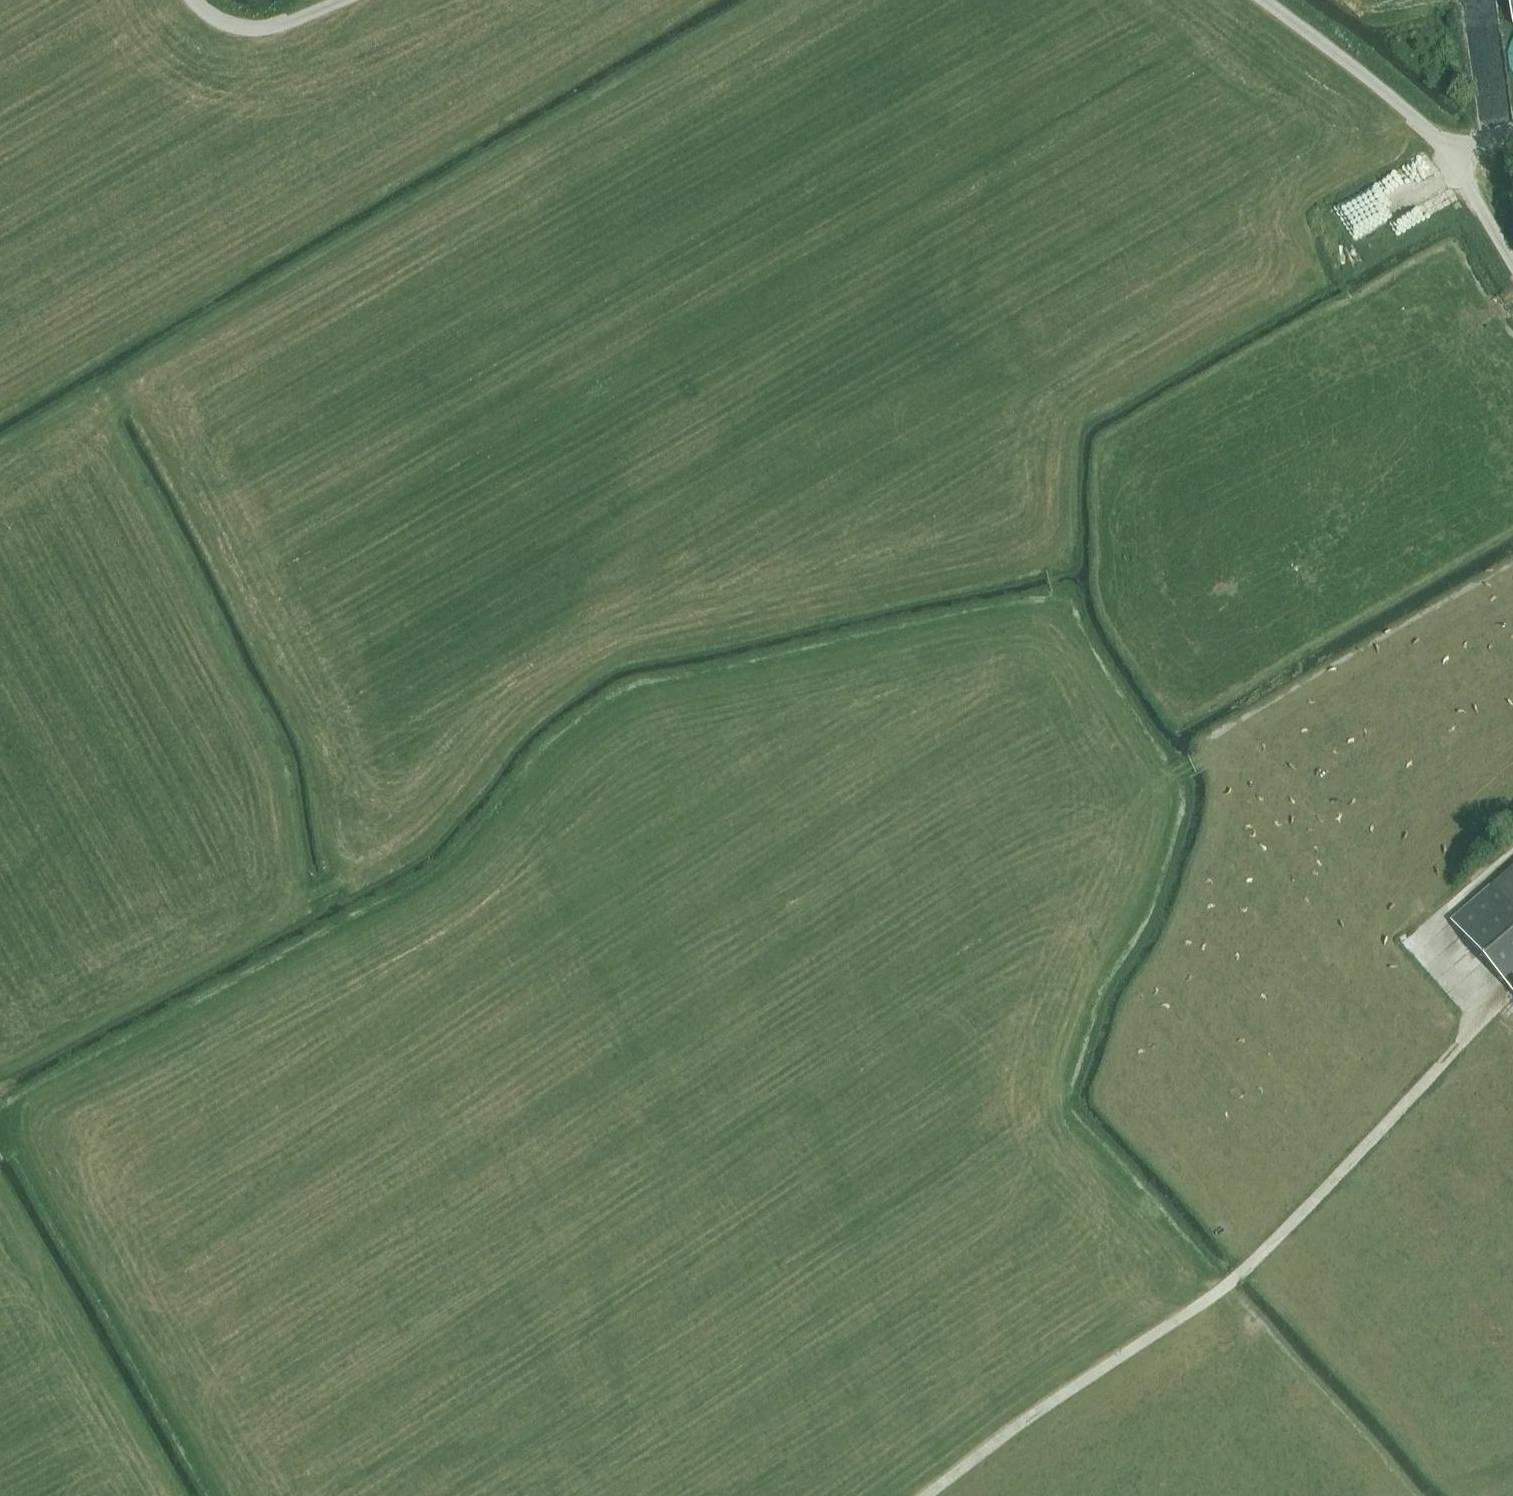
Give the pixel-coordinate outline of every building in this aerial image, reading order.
[(1452,920),(1512,990),(1512,868),(1452,920)]
